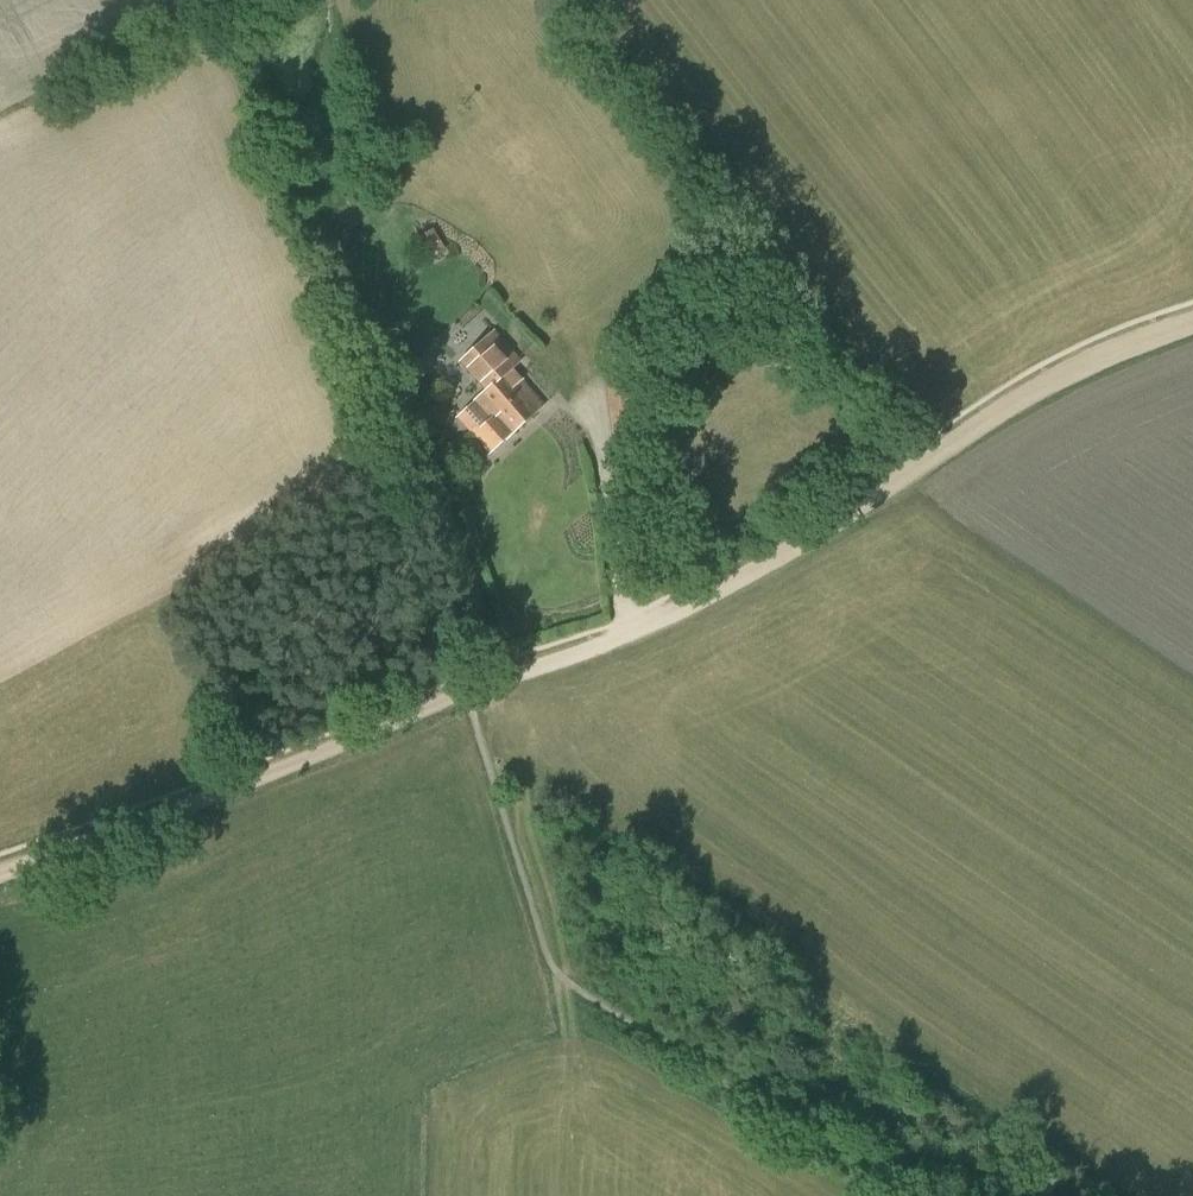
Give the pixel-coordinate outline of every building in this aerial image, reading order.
[(432,228),(417,237),(431,258),(446,249),(432,228)] [(491,454),(546,405),(513,369),(523,361),(495,330),(461,361),(486,390),(474,402),(481,409),(464,424),(491,454)]
